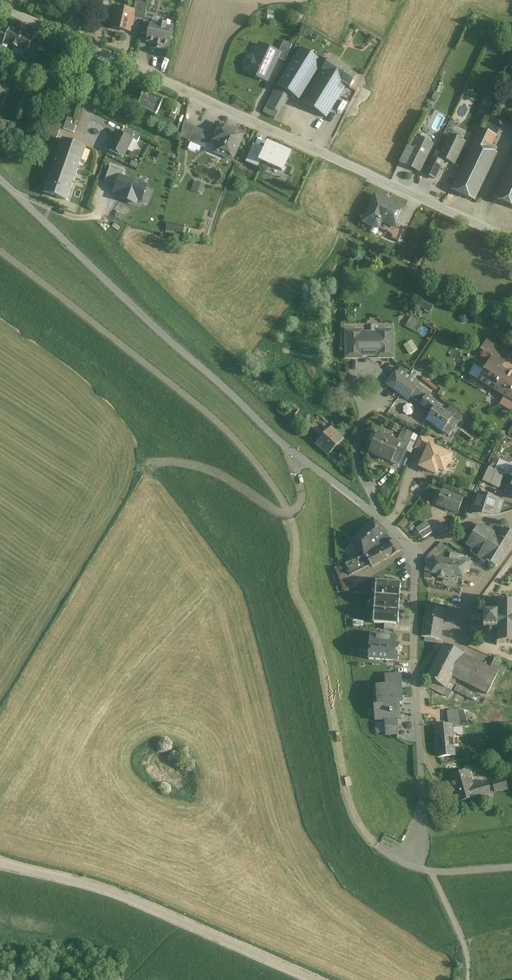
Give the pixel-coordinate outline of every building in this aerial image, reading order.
[(134,11),(133,19),(144,21),(145,17),(148,4),(136,1),(134,10),(134,11)] [(116,9),(112,28),(129,32),(133,19),(134,11),(134,10),(127,9),(126,11),(116,9)] [(61,10),(58,16),(70,21),(72,16),(61,10)] [(67,26),(70,21),(58,16),(56,21),(67,26)] [(152,25),(153,19),(145,17),(144,21),(141,34),(149,36),(152,25)] [(153,19),(152,25),(159,27),(159,24),(161,18),(154,17),(153,19)] [(149,36),(148,42),(154,43),(154,45),(162,47),(162,45),(169,47),(173,29),(166,27),(166,26),(159,24),(159,27),(152,25),(149,36)] [(8,32),(0,28),(0,45),(2,47),(3,46),(4,43),(3,42),(8,32)] [(4,43),(27,54),(28,51),(33,53),(36,44),(33,42),(34,39),(25,35),(27,33),(19,29),(17,31),(10,28),(8,32),(3,42),(4,43)] [(284,42),(278,53),(280,54),(277,59),(285,62),(292,46),(284,42)] [(278,53),(260,45),(254,58),(252,57),(247,60),(244,65),(246,70),(256,75),(256,76),(267,82),(277,59),(280,54),(278,53)] [(304,50),(279,88),(289,94),(299,101),(324,63),(309,53),(304,50)] [(359,77),(329,59),(318,79),(324,83),(329,75),(337,80),(328,95),(337,100),(345,87),(351,90),(359,77)] [(76,78),(84,82),(90,67),(82,64),(76,78)] [(324,83),(318,79),(303,103),(326,118),(337,100),(328,95),(337,80),(329,75),(324,83)] [(11,77),(9,84),(21,88),(23,82),(11,77)] [(0,83),(0,100),(1,97),(4,98),(8,86),(0,83)] [(266,107),(278,113),(289,94),(279,88),(277,87),(266,107)] [(137,108),(156,116),(163,100),(144,92),(137,108)] [(165,118),(172,103),(166,100),(159,115),(165,118)] [(278,113),(266,107),(264,112),(276,119),(278,113)] [(62,125),(49,120),(44,133),(57,138),(62,125)] [(65,123),(63,129),(73,133),(75,127),(69,125),(65,123)] [(188,137),(193,128),(183,123),(181,138),(186,140),(186,139),(188,137)] [(497,133),(499,128),(487,123),(485,129),(497,133)] [(233,160),(243,136),(220,125),(213,141),(225,147),(224,148),(225,149),(222,156),(233,160)] [(124,128),(121,134),(131,139),(138,142),(141,136),(124,128)] [(205,148),(210,136),(195,128),(189,141),(205,148)] [(497,137),(480,128),(451,189),(476,201),(499,154),(490,150),(497,137)] [(118,132),(109,150),(122,157),(131,139),(121,134),(118,132)] [(420,139),(418,138),(413,148),(405,165),(419,172),(433,145),(431,144),(432,141),(431,139),(424,135),(421,136),(420,139)] [(465,143),(450,136),(440,157),(445,160),(454,164),(465,143)] [(63,139),(54,162),(62,165),(61,170),(65,172),(64,176),(74,180),(86,147),(63,139)] [(282,171),(290,154),(279,149),(279,151),(267,146),(260,161),(282,171)] [(408,146),(400,162),(405,165),(413,148),(408,146)] [(258,167),(260,161),(249,156),(247,162),(258,167)] [(438,161),(433,158),(425,174),(436,180),(445,160),(440,157),(438,161)] [(493,198),(511,207),(511,158),(493,198)] [(67,201),(74,180),(64,176),(65,172),(61,170),(62,165),(54,162),(44,192),(67,201)] [(124,171),(110,166),(105,181),(117,185),(120,177),(122,178),(124,171)] [(146,186),(122,178),(120,177),(117,185),(114,192),(123,195),(122,198),(122,199),(134,203),(135,203),(134,202),(136,198),(141,200),(146,186)] [(202,192),(205,183),(195,179),(191,189),(202,192)] [(404,210),(375,196),(363,222),(373,226),(378,229),(381,221),(396,228),(396,227),(404,210)] [(404,231),(396,227),(396,228),(381,221),(378,229),(392,235),(391,239),(398,243),(404,231)] [(185,232),(185,223),(166,222),(166,232),(185,232)] [(378,229),(373,226),(370,232),(375,235),(378,229)] [(425,299),(421,306),(428,310),(431,303),(425,299)] [(404,326),(416,332),(422,321),(410,315),(404,326)] [(376,325),(372,325),(371,327),(371,333),(367,333),(367,334),(361,334),(361,331),(346,331),(347,357),(361,357),(361,355),(365,355),(366,356),(371,356),(372,355),(378,355),(378,357),(392,357),(392,331),(378,331),(378,327),(376,325)] [(412,340),(403,344),(408,354),(417,350),(412,340)] [(507,357),(485,344),(481,350),(482,351),(492,357),(492,356),(500,360),(500,361),(503,363),(507,357)] [(478,380),(504,396),(500,404),(511,412),(511,375),(497,366),(500,361),(500,360),(492,356),(492,357),(482,351),(480,354),(481,357),(489,361),(478,380)] [(417,388),(396,373),(388,384),(409,399),(417,388)] [(438,404),(426,396),(420,405),(431,413),(426,420),(443,432),(453,418),(444,411),(443,412),(436,407),(438,404)] [(286,401),(277,412),(290,422),(299,411),(286,401)] [(346,441),(331,427),(328,431),(316,444),(330,457),(346,441)] [(406,432),(400,447),(406,450),(414,434),(407,430),(406,432)] [(399,443),(391,460),(400,464),(406,450),(400,447),(406,432),(404,431),(399,441),(398,443),(399,443)] [(398,443),(378,433),(370,451),(371,451),(371,450),(384,456),(383,457),(391,461),(391,460),(399,443),(398,443)] [(430,446),(432,447),(433,443),(420,436),(414,448),(426,453),(430,446)] [(451,456),(432,447),(430,446),(426,453),(420,466),(435,474),(438,469),(443,472),(451,456)] [(494,457),(489,465),(494,468),(499,460),(494,457)] [(509,465),(499,460),(495,469),(505,474),(509,465)] [(488,467),(482,481),(490,484),(496,471),(488,467)] [(505,475),(496,471),(490,484),(498,488),(505,475)] [(463,500),(442,491),(436,505),(457,513),(463,500)] [(497,499),(479,493),(472,513),(492,514),(497,499)] [(386,534),(373,521),(352,542),(365,555),(386,534)] [(425,523),(415,529),(422,539),(432,533),(425,523)] [(487,529),(482,526),(478,526),(467,545),(473,549),(470,552),(478,557),(478,558),(485,562),(486,560),(485,560),(505,529),(499,526),(490,525),(487,529)] [(485,560),(486,560),(496,567),(511,541),(511,534),(505,529),(485,560)] [(386,534),(365,555),(366,556),(367,556),(380,550),(383,548),(394,541),(393,539),(392,540),(386,534)] [(383,548),(380,550),(367,556),(366,556),(359,559),(361,564),(366,565),(369,563),(372,567),(372,568),(401,551),(394,541),(383,548)] [(441,543),(433,550),(438,555),(446,547),(441,543)] [(466,564),(428,557),(425,570),(430,574),(463,580),(466,564)] [(359,559),(345,564),(352,575),(368,568),(372,567),(369,563),(366,565),(361,564),(359,559)] [(376,582),(375,596),(400,597),(401,583),(376,582)] [(375,596),(374,610),(399,611),(400,597),(375,596)] [(483,616),(483,630),(488,630),(487,632),(487,633),(489,634),(491,634),(492,632),(491,630),(494,630),(494,632),(496,632),(496,642),(495,644),(496,645),(498,643),(511,643),(511,603),(498,603),(496,601),(495,602),(497,605),(497,615),(494,615),(494,616),(483,616)] [(444,610),(426,607),(421,637),(424,637),(436,639),(440,640),(444,610)] [(399,611),(374,610),(373,624),(398,626),(399,611)] [(396,638),(370,636),(368,660),(397,662),(398,651),(399,651),(400,650),(401,650),(401,648),(401,647),(400,646),(399,646),(396,646),(396,638)] [(463,654),(443,643),(432,665),(452,675),(463,654)] [(490,667),(463,654),(452,675),(487,693),(498,672),(490,667)] [(490,667),(498,672),(506,676),(510,667),(494,659),(490,667)] [(452,675),(432,665),(426,677),(433,680),(446,687),(452,675)] [(400,676),(386,676),(387,686),(401,686),(400,676)] [(446,687),(433,680),(429,688),(448,697),(452,690),(446,687)] [(480,696),(456,684),(453,690),(476,702),(480,696)] [(387,686),(377,687),(378,705),(375,705),(376,721),(387,721),(387,726),(398,726),(397,716),(400,716),(399,704),(402,704),(401,686),(387,686)] [(468,709),(457,710),(461,724),(471,723),(468,709)] [(457,710),(447,711),(448,725),(452,724),(453,735),(464,734),(461,724),(457,710)] [(448,725),(435,726),(437,740),(453,739),(453,735),(452,724),(448,725)] [(398,726),(387,726),(388,735),(398,734),(398,726)] [(453,739),(437,740),(438,756),(454,755),(453,739)] [(469,770),(449,775),(452,788),(467,784),(469,789),(474,787),(473,785),(469,770)] [(504,778),(492,781),(495,791),(507,788),(504,778)] [(487,781),(473,785),(474,787),(476,798),(491,794),(487,781)] [(467,784),(452,788),(456,803),(476,798),(474,787),(469,789),(467,784)] [(453,816),(447,817),(451,828),(456,826),(453,816)]
